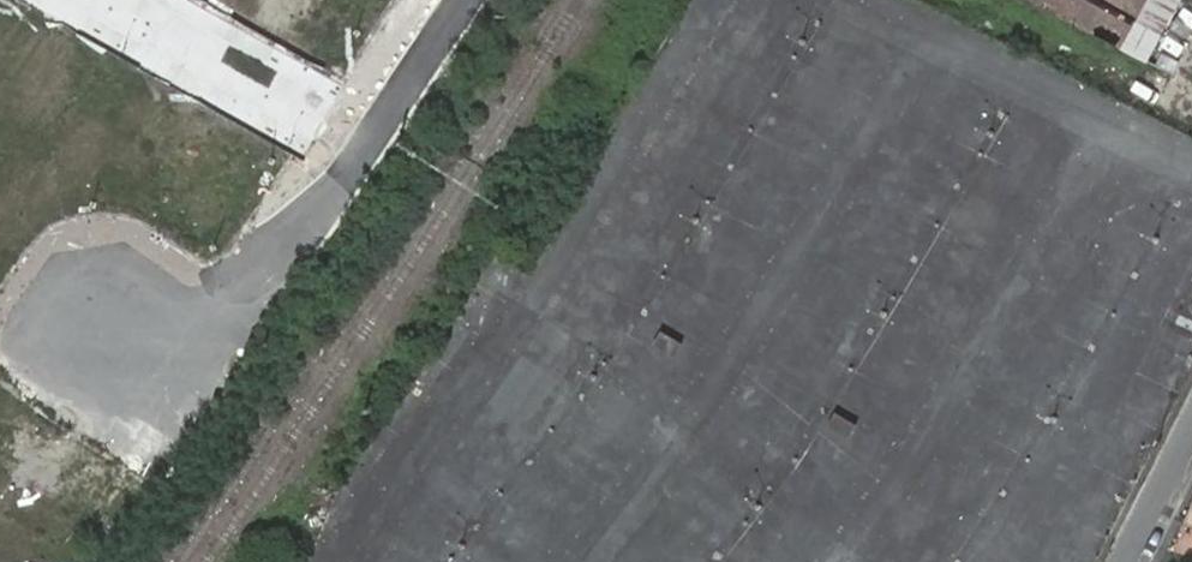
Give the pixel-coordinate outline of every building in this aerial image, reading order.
[(1119,47),(1151,62),(1161,43),(1130,28),(1146,0),(1026,0),(1119,47)] [(1170,321),(1191,330),(1191,271),(1170,321)]
